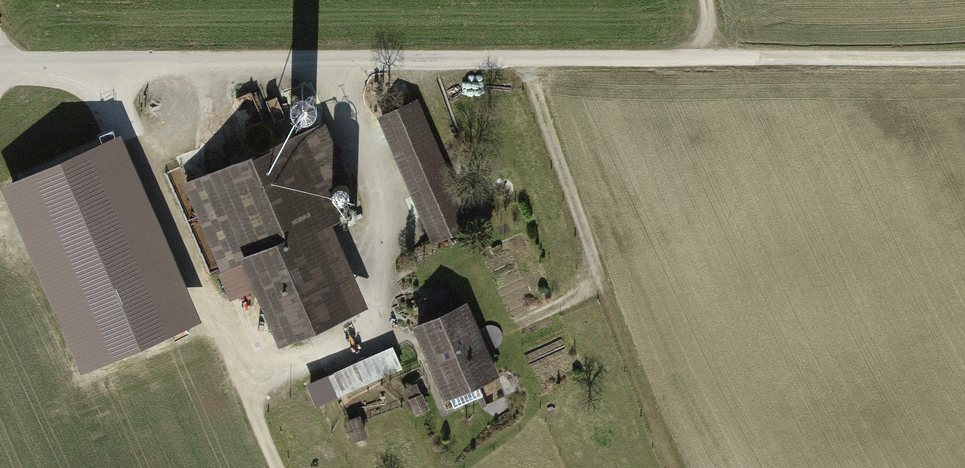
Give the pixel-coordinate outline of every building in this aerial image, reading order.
[(249,130),(267,121),(253,92),(235,101),(249,130)] [(414,103),(382,117),(435,239),(467,225),(414,103)] [(321,127),(299,136),(322,189),(344,180),(321,127)] [(261,289),(283,340),(345,313),(310,231),(335,220),(322,189),(299,136),(187,184),(223,267),(247,257),(261,289)] [(125,145),(6,197),(78,362),(197,311),(125,145)] [(474,199),(465,203),(473,221),(482,217),(474,199)] [(247,257),(223,267),(237,300),(261,289),(247,257)] [(429,294),(433,312),(456,307),(452,289),(429,294)] [(409,328),(440,402),(448,398),(453,412),(483,399),(477,386),(496,378),(465,304),(409,328)] [(379,350),(304,383),(314,405),(389,372),(379,350)] [(405,397),(415,419),(427,413),(417,392),(405,397)]
